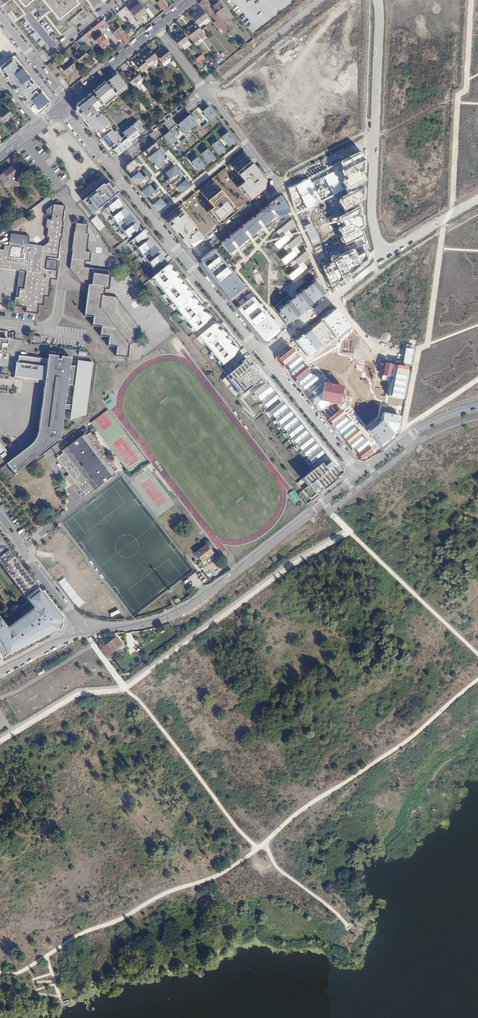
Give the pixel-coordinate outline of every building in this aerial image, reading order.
[(42,0),(51,11),(57,19),(77,4),(74,0),(42,0)] [(168,7),(161,0),(158,0),(155,3),(163,11),(168,7)] [(137,1),(128,9),(134,17),(144,9),(139,3),(137,1)] [(216,9),(214,10),(218,14),(220,13),(221,14),(224,12),(223,11),(224,9),(219,1),(213,5),(216,9)] [(123,6),(114,13),(119,18),(127,12),(124,8),(123,6)] [(88,16),(83,10),(79,14),(83,20),(88,16)] [(201,11),(190,19),(196,26),(197,27),(207,19),(201,11)] [(219,17),(213,21),(221,34),(227,30),(219,17)] [(102,18),(80,36),(84,42),(89,38),(86,35),(102,23),(103,25),(106,23),(105,22),(104,21),(102,18)] [(190,42),(201,33),(197,27),(196,26),(185,35),(190,42)] [(119,28),(114,32),(124,45),(129,40),(119,28)] [(101,30),(94,36),(101,45),(106,41),(105,40),(107,38),(101,30)] [(190,45),(182,34),(173,41),(179,49),(180,48),(183,51),(190,45)] [(83,48),(74,55),(80,63),(89,56),(83,48)] [(165,50),(155,57),(157,60),(164,69),(170,64),(170,62),(169,61),(172,58),(165,50)] [(147,67),(157,60),(155,57),(151,52),(141,59),(141,60),(147,67)] [(201,54),(195,59),(198,63),(204,58),(201,54)] [(36,116),(52,104),(37,85),(14,56),(0,67),(0,71),(36,116)] [(69,59),(60,65),(66,74),(75,67),(69,59)] [(141,60),(134,65),(141,74),(148,68),(147,67),(141,60)] [(104,83),(103,82),(92,91),(93,93),(90,95),(89,93),(76,104),(76,109),(79,113),(78,114),(94,134),(95,133),(98,136),(96,137),(111,155),(115,151),(118,155),(125,149),(123,147),(130,142),(131,144),(136,139),(135,138),(144,131),(137,121),(122,133),(100,105),(103,102),(105,105),(117,95),(115,93),(118,91),(119,93),(127,87),(125,85),(126,84),(116,72),(110,76),(112,77),(104,83)] [(127,75),(124,77),(134,90),(144,83),(136,72),(129,77),(127,75)] [(215,115),(208,106),(202,111),(209,120),(215,115)] [(0,112),(0,118),(4,122),(12,115),(6,107),(0,112)] [(189,114),(177,124),(184,133),(197,123),(189,114)] [(180,134),(175,126),(171,129),(181,144),(187,140),(182,132),(180,134)] [(169,131),(163,136),(170,144),(176,140),(169,131)] [(235,141),(227,132),(222,136),(229,145),(235,141)] [(224,149),(217,140),(212,144),(219,154),(224,149)] [(156,142),(143,153),(148,158),(160,147),(156,142)] [(160,147),(148,158),(154,166),(167,155),(160,147)] [(209,162),(214,158),(207,148),(201,153),(209,162)] [(365,160),(360,152),(340,162),(344,171),(365,160)] [(243,181),(238,185),(249,198),(263,187),(264,180),(243,153),(229,164),(243,181)] [(167,155),(154,166),(158,171),(171,160),(167,155)] [(191,161),(199,170),(204,166),(196,157),(191,161)] [(126,173),(131,178),(142,169),(133,159),(126,166),(126,172),(126,173)] [(365,160),(344,171),(342,172),(345,179),(341,180),(346,189),(364,181),(365,160)] [(344,171),(340,162),(287,188),(297,215),(344,190),(346,189),(341,180),(345,179),(342,172),(344,171)] [(174,165),(164,173),(169,179),(176,174),(179,171),(174,165)] [(0,175),(0,177),(6,184),(18,174),(11,166),(0,175)] [(139,172),(131,178),(137,185),(145,179),(139,172)] [(175,187),(182,181),(176,174),(169,179),(166,182),(172,189),(175,187)] [(145,179),(137,185),(141,191),(149,184),(152,182),(148,176),(145,179)] [(182,181),(175,187),(180,193),(190,185),(185,179),(182,181)] [(108,180),(82,201),(93,214),(102,207),(128,239),(140,229),(114,197),(118,193),(108,180)] [(364,181),(346,189),(344,190),(346,192),(347,195),(364,187),(364,181)] [(208,210),(219,223),(236,209),(213,182),(200,192),(212,206),(208,210)] [(149,184),(141,191),(147,198),(155,191),(149,184)] [(364,187),(347,195),(338,199),(344,211),(363,201),(364,187)] [(163,196),(158,189),(155,191),(147,198),(152,205),(161,198),(163,196)] [(252,239),(288,210),(280,195),(222,243),(231,255),(232,255),(252,239)] [(161,198),(152,205),(158,212),(166,205),(161,198)] [(344,218),(362,210),(363,201),(344,211),(342,212),(344,218)] [(22,209),(17,202),(14,205),(19,212),(22,209)] [(50,204),(48,219),(44,219),(43,228),(45,228),(44,237),(46,237),(46,241),(43,246),(10,242),(9,247),(5,246),(5,251),(0,250),(0,269),(27,272),(25,290),(20,289),(20,298),(16,297),(14,306),(26,308),(26,312),(37,314),(38,305),(43,305),(44,296),(49,297),(51,279),(57,280),(58,270),(47,269),(47,275),(44,275),(45,269),(41,268),(43,250),(59,253),(60,239),(61,240),(63,221),(64,210),(59,210),(60,205),(50,204)] [(345,226),(362,219),(362,210),(344,218),(342,219),(345,226)] [(176,223),(173,225),(190,246),(195,247),(206,238),(186,213),(181,217),(180,216),(174,220),(176,223)] [(95,216),(90,221),(99,231),(104,226),(95,216)] [(344,237),(363,228),(362,219),(345,226),(340,229),(344,237)] [(282,231),(285,235),(274,243),(277,248),(292,236),(287,230),(295,225),(291,220),(276,231),(278,234),(282,231)] [(87,224),(76,223),(75,232),(74,232),(72,249),(73,250),(70,269),(83,283),(90,284),(100,285),(102,274),(93,273),(93,268),(84,267),(85,261),(90,261),(91,252),(87,252),(89,234),(86,234),(87,224)] [(354,241),(366,236),(363,228),(344,237),(341,238),(344,246),(354,241)] [(142,232),(130,242),(153,269),(164,259),(142,232)] [(289,247),(292,250),(281,259),(285,264),(300,251),(295,246),(302,240),(299,235),(283,247),(285,250),(289,247)] [(370,249),(366,236),(354,241),(357,248),(352,250),(356,257),(370,249)] [(335,246),(323,252),(325,257),(338,252),(335,246)] [(245,287),(214,248),(200,258),(200,264),(229,300),(245,287)] [(371,252),(370,249),(356,257),(361,267),(368,261),(370,259),(371,256),(371,252)] [(361,267),(352,250),(341,255),(350,274),(361,267)] [(296,263),(299,266),(288,275),(292,279),(307,267),(302,262),(310,256),(306,251),(290,263),(292,266),(296,263)] [(350,274),(341,255),(332,259),(334,262),(343,280),(350,274)] [(339,283),(343,280),(334,262),(329,265),(339,283)] [(288,273),(294,269),(290,264),(286,267),(288,269),(285,270),(288,273)] [(339,283),(329,265),(322,268),(332,288),(339,283)] [(171,269),(166,266),(151,278),(195,332),(205,324),(209,317),(200,311),(202,309),(195,305),(196,303),(189,299),(191,294),(185,291),(186,288),(179,285),(180,282),(174,278),(175,275),(169,271),(171,269)] [(315,280),(279,309),(278,313),(286,323),(325,292),(315,280)] [(104,286),(100,285),(90,284),(85,315),(94,316),(93,325),(102,326),(101,335),(110,336),(109,345),(118,346),(117,355),(128,357),(129,343),(132,344),(134,330),(131,330),(115,310),(117,296),(103,295),(104,286)] [(279,329),(251,296),(236,309),(265,341),(279,329)] [(336,309),(322,320),(334,337),(349,325),(336,309)] [(322,320),(311,329),(323,346),(334,337),(322,320)] [(217,327),(213,325),(198,336),(222,365),(233,357),(237,350),(228,345),(230,342),(223,338),(224,335),(215,329),(217,327)] [(311,329),(303,335),(317,351),(323,346),(311,329)] [(303,335),(295,341),(309,357),(317,351),(303,335)] [(277,358),(284,367),(298,355),(290,347),(277,358)] [(78,368),(73,367),(69,366),(70,361),(28,355),(28,357),(19,356),(17,372),(15,371),(15,375),(17,375),(16,380),(21,380),(21,378),(53,381),(49,412),(43,411),(40,437),(46,438),(45,444),(38,442),(23,453),(25,455),(11,465),(9,462),(7,464),(14,474),(51,446),(49,442),(59,440),(64,408),(67,408),(72,408),(71,419),(85,415),(93,363),(92,362),(91,367),(89,367),(90,364),(79,362),(78,368)] [(284,367),(289,372),(301,362),(302,361),(298,355),(284,367)] [(231,379),(230,380),(239,391),(237,392),(240,396),(241,395),(244,393),(245,392),(251,387),(249,384),(250,383),(253,387),(259,382),(262,379),(264,378),(261,374),(259,376),(257,372),(254,369),(254,368),(252,365),(251,366),(251,365),(247,360),(233,372),(228,375),(231,379)] [(289,372),(293,377),(305,367),(301,362),(289,372)] [(395,364),(385,362),(382,379),(391,381),(393,381),(396,364),(395,364)] [(411,367),(396,364),(393,381),(389,396),(405,399),(411,367)] [(293,377),(297,381),(308,371),(310,370),(306,365),(305,367),(293,377)] [(297,381),(301,386),(312,376),(308,371),(297,381)] [(8,375),(0,374),(0,385),(2,385),(3,381),(7,381),(8,375)] [(301,386),(305,391),(318,380),(314,375),(312,376),(301,386)] [(21,378),(21,380),(46,383),(43,411),(49,412),(53,381),(21,378)] [(272,392),(266,383),(254,393),(255,394),(260,401),(261,401),(271,393),(272,392)] [(343,386),(323,383),(321,392),(311,399),(319,410),(328,403),(338,405),(343,386)] [(271,393),(261,401),(262,402),(272,394),(271,393)] [(266,408),(270,405),(274,402),(278,399),(273,393),(272,394),(262,402),(263,404),(266,408)] [(104,401),(108,406),(113,402),(109,397),(104,401)] [(285,409),(286,408),(281,402),(269,412),(273,417),(274,418),(275,417),(285,409)] [(292,416),(287,409),(286,411),(276,418),(275,419),(276,420),(280,425),(292,416)] [(286,411),(285,409),(275,417),(276,418),(286,411)] [(342,409),(328,419),(332,424),(344,415),(345,414),(342,409)] [(100,435),(116,423),(107,411),(91,422),(100,435)] [(398,416),(382,413),(381,422),(367,432),(380,446),(394,437),(398,416)] [(344,415),(332,424),(336,429),(348,420),(344,415)] [(296,421),(292,416),(280,425),(281,427),(284,431),(285,430),(295,422),(296,421)] [(348,420),(336,429),(340,434),(351,425),(353,423),(349,419),(348,420)] [(296,424),(295,422),(285,430),(286,431),(296,424)] [(302,429),(298,422),(296,424),(286,431),(286,432),(286,433),(290,438),(302,429)] [(351,425),(340,434),(345,439),(356,430),(351,425)] [(356,430),(345,439),(348,443),(359,434),(361,433),(357,428),(356,430)] [(295,444),(296,443),(305,435),(307,434),(302,429),(290,438),(292,440),(295,444)] [(63,452),(56,457),(70,476),(68,477),(68,480),(70,482),(69,482),(70,484),(74,481),(83,494),(90,489),(92,490),(114,474),(113,472),(117,469),(89,432),(84,436),(83,434),(61,450),(63,452)] [(359,434),(348,443),(352,448),(363,439),(359,434)] [(307,437),(305,435),(296,443),(297,445),(307,437)] [(313,442),(308,436),(307,437),(297,445),(296,445),(299,449),(301,451),(313,442)] [(363,439),(352,448),(357,454),(368,445),(370,443),(365,438),(363,439)] [(317,447),(313,442),(301,451),(305,456),(305,457),(306,456),(316,448),(317,447)] [(368,445),(357,454),(362,460),(373,451),(368,445)] [(317,450),(316,448),(306,456),(307,457),(317,450)] [(323,455),(319,448),(317,450),(307,457),(307,458),(307,459),(311,464),(323,455)] [(23,453),(9,462),(11,465),(25,455),(23,453)] [(314,481),(323,491),(333,483),(341,476),(340,475),(341,474),(335,466),(334,467),(330,463),(328,460),(321,466),(320,464),(319,465),(315,469),(312,471),(302,479),(307,486),(308,486),(309,485),(311,483),(314,481)] [(317,495),(319,493),(323,491),(314,481),(311,483),(309,485),(316,494),(317,495)] [(294,504),(300,499),(292,490),(287,495),(294,504)] [(23,593),(36,584),(0,538),(0,562),(23,593)] [(206,545),(195,553),(201,562),(212,554),(206,545)] [(0,618),(0,652),(3,656),(6,653),(7,654),(58,626),(59,628),(60,628),(61,627),(62,626),(62,625),(63,624),(63,623),(62,622),(62,620),(61,619),(63,618),(39,587),(26,596),(35,608),(7,628),(0,618)] [(116,638),(106,645),(109,651),(112,654),(122,648),(116,638)]
